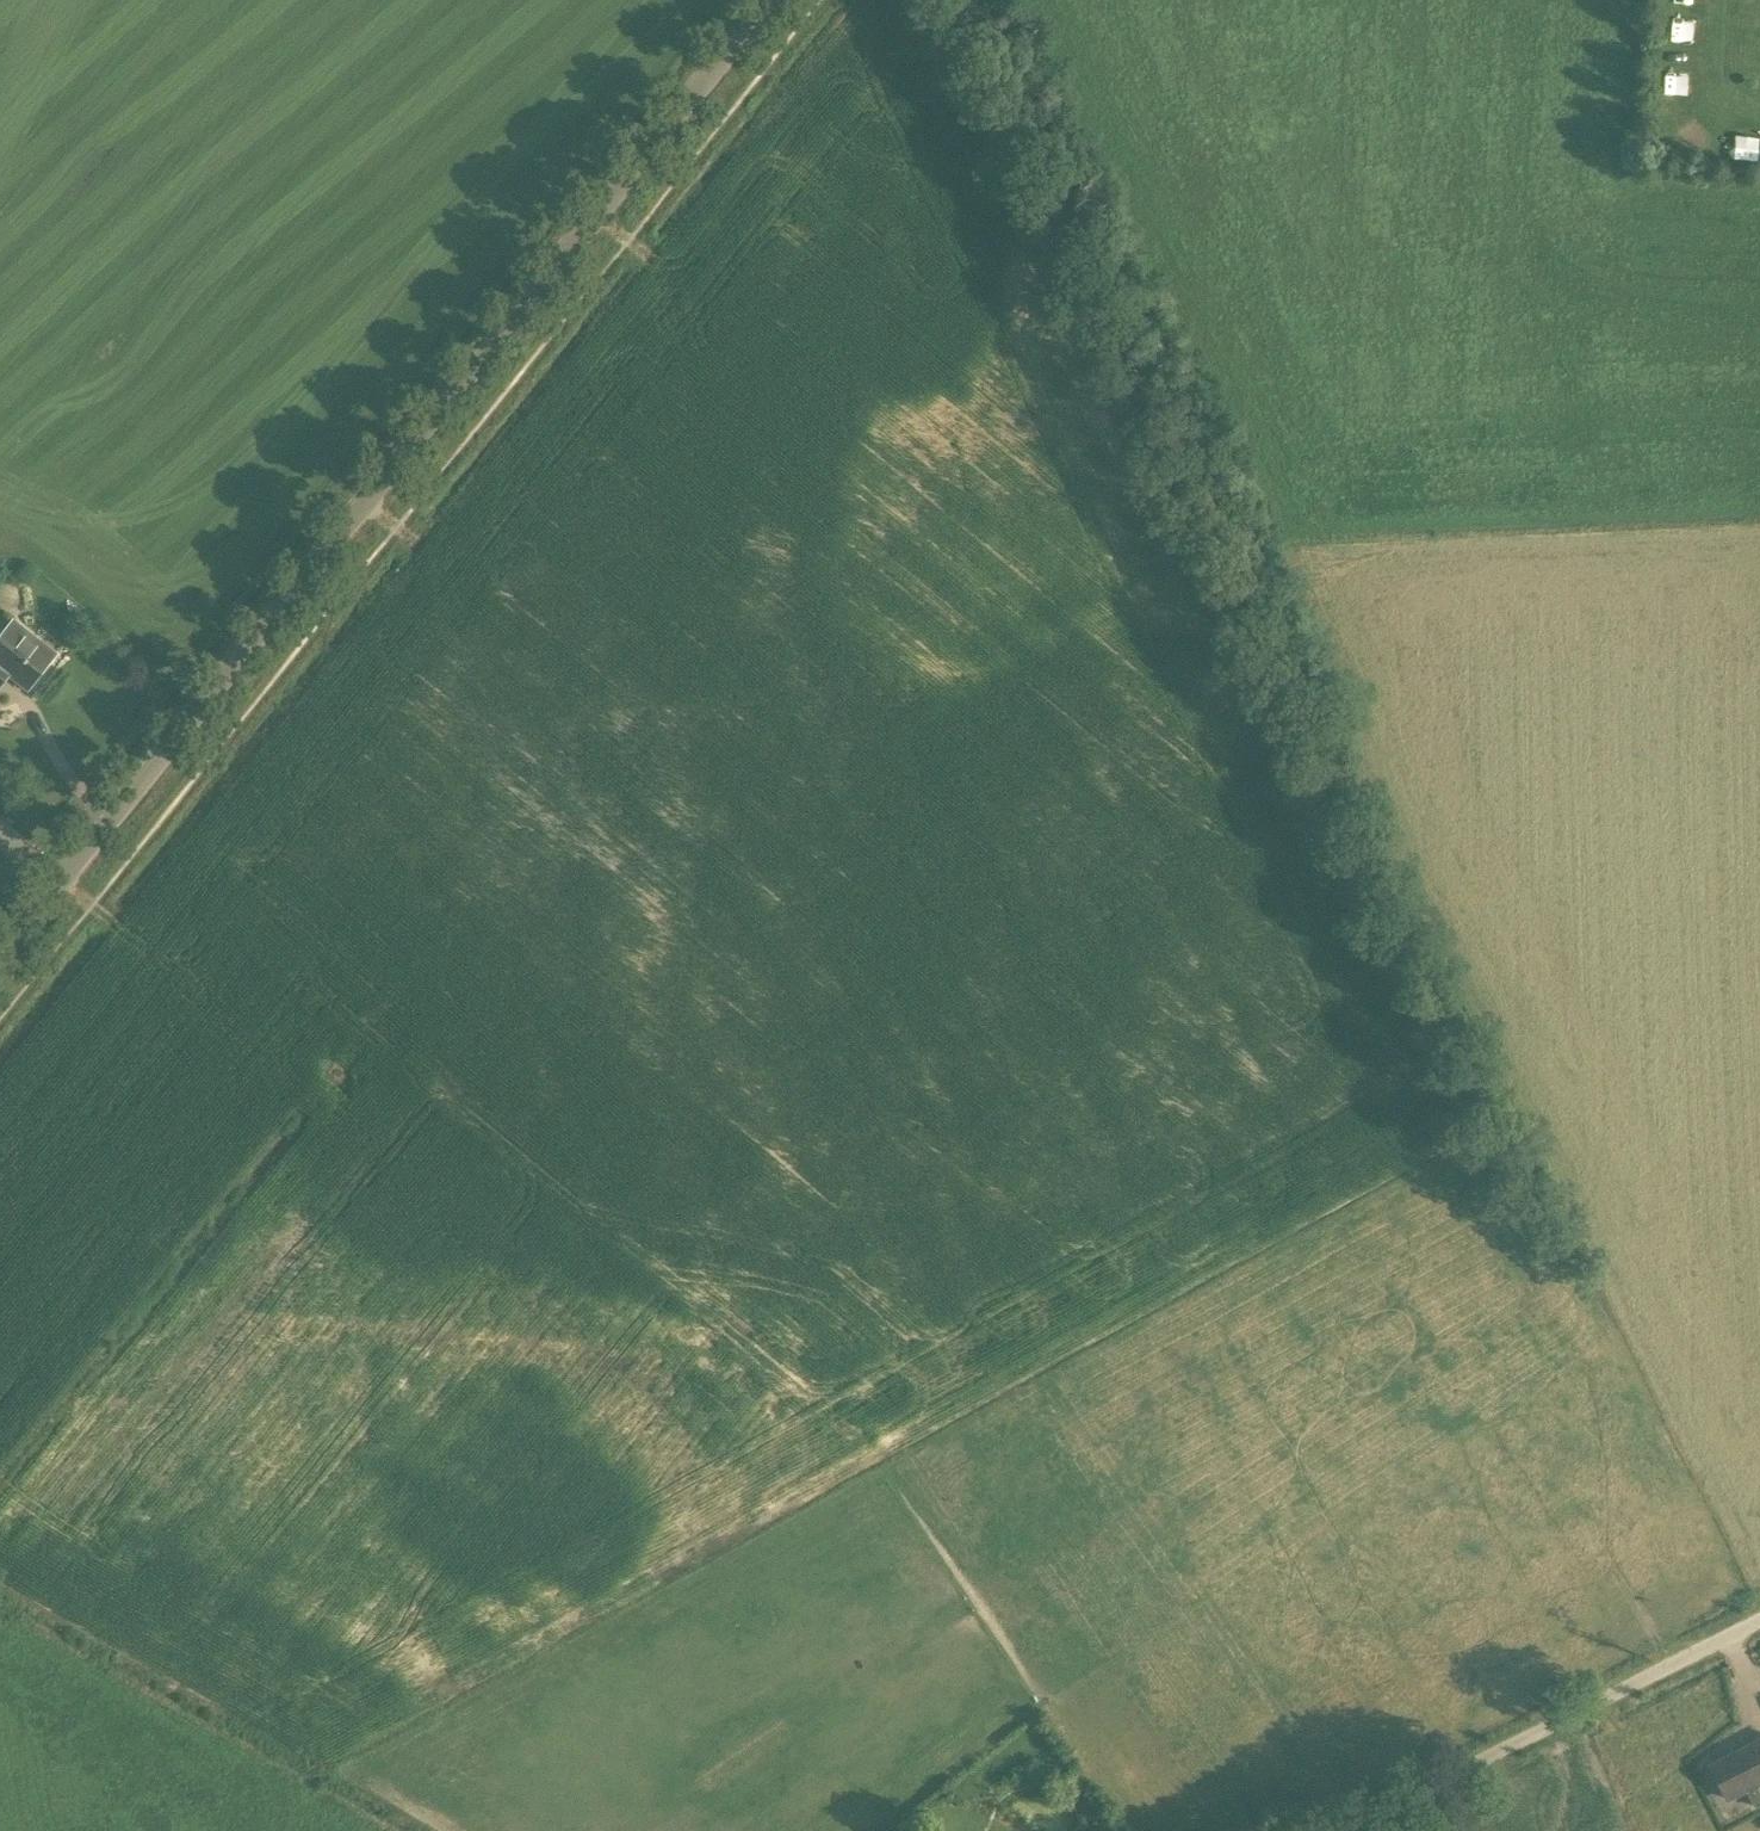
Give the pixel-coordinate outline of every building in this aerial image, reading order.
[(30,688),(56,654),(12,621),(0,637),(0,666),(12,674),(30,688)] [(1711,1766),(1728,1798),(1759,1782),(1759,1740),(1711,1766)]
